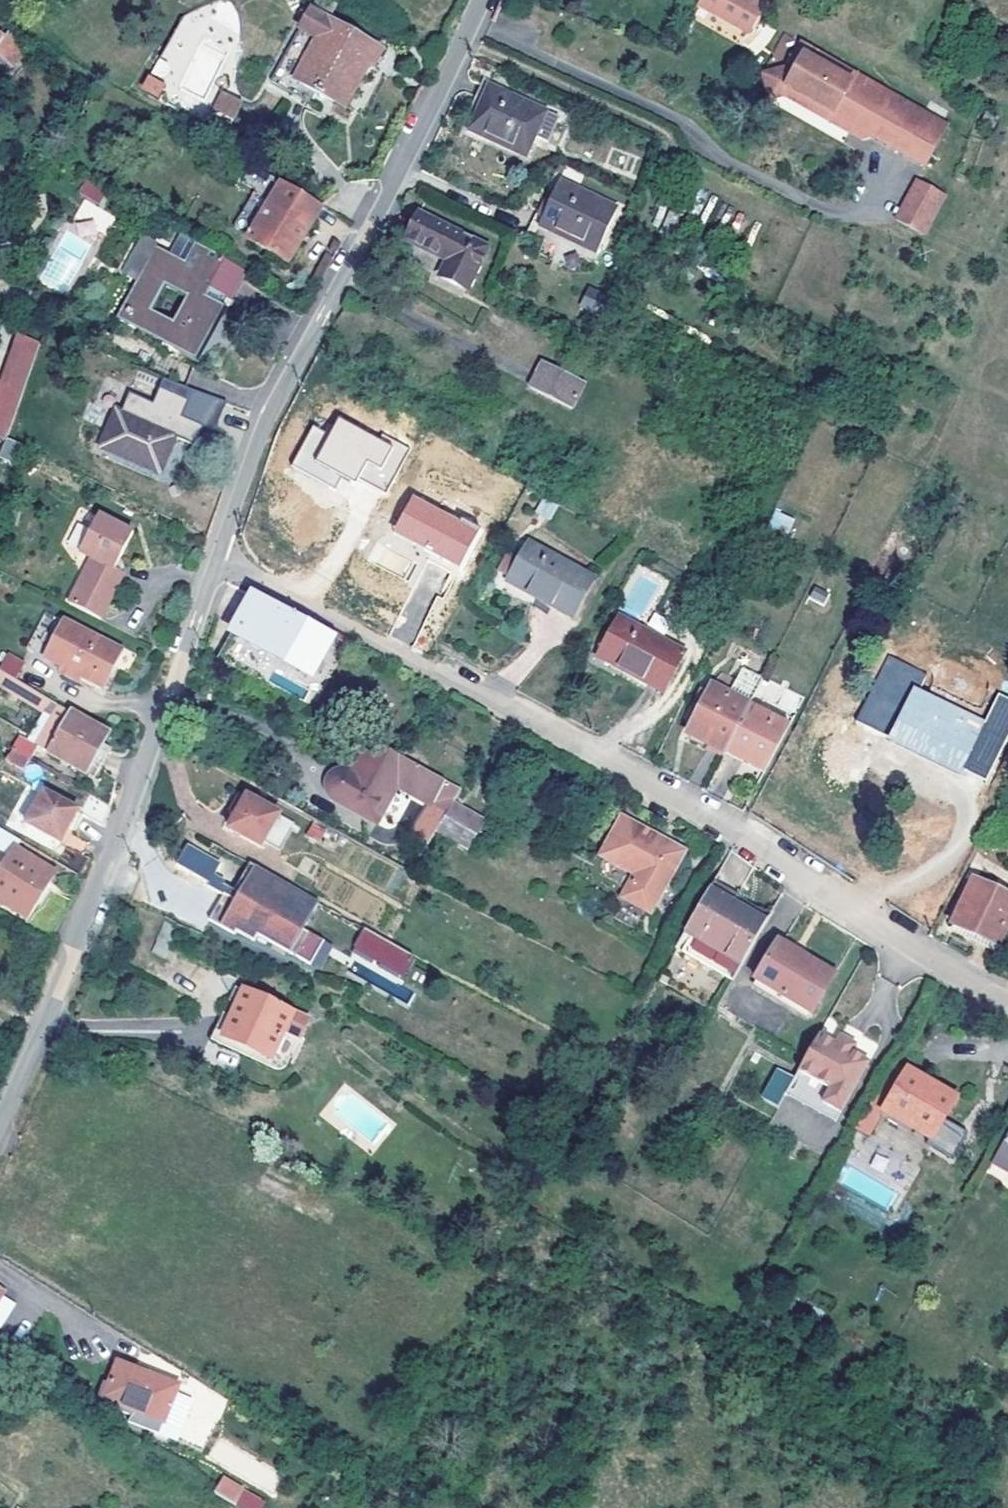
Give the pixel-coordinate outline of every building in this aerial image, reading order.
[(750,35),(767,2),(764,0),(699,0),(695,7),(750,35)] [(382,53),(312,15),(279,76),(318,97),(345,112),(370,66),(374,67),(382,53)] [(772,59),(789,68),(801,46),(784,37),(772,59)] [(947,125),(808,49),(787,90),(924,166),(947,125)] [(158,96),(165,82),(146,73),(139,87),(158,96)] [(318,97),(279,76),(273,85),(312,107),(318,97)] [(488,87),(476,115),(532,141),(534,138),(548,144),(559,119),(488,87)] [(210,109),(233,120),(243,99),(220,89),(210,109)] [(532,141),(476,115),(468,134),(524,158),(532,141)] [(893,220),(927,234),(946,191),(913,176),(893,220)] [(85,179),(77,192),(97,205),(105,192),(85,179)] [(617,210),(559,183),(538,228),(596,254),(617,210)] [(323,210),(282,186),(271,206),(249,243),(290,266),(323,210)] [(238,237),(249,243),(271,206),(261,200),(238,237)] [(486,249),(417,216),(405,241),(448,262),(439,279),(465,292),(486,249)] [(156,253),(186,268),(197,246),(167,231),(156,253)] [(126,275),(140,283),(156,253),(141,244),(126,275)] [(218,308),(223,299),(229,302),(245,273),(197,246),(186,268),(156,253),(140,283),(119,323),(197,364),(224,311),(218,308)] [(601,310),(601,288),(582,288),(583,310),(601,310)] [(40,348),(19,340),(2,390),(0,395),(0,444),(6,446),(40,348)] [(585,388),(543,366),(531,391),(572,413),(585,388)] [(124,396),(101,453),(161,478),(176,441),(196,450),(204,429),(124,396)] [(8,449),(5,457),(18,462),(21,453),(8,449)] [(394,453),(376,481),(437,517),(454,489),(394,453)] [(65,603),(99,620),(123,572),(113,566),(135,521),(98,503),(77,548),(88,554),(65,603)] [(787,536),(794,518),(774,510),(767,528),(787,536)] [(593,579),(529,545),(506,584),(572,620),(593,579)] [(319,630),(254,594),(253,594),(230,636),(296,671),(319,630)] [(47,616),(29,653),(65,671),(61,679),(78,687),(82,679),(103,689),(121,653),(47,616)] [(685,654),(619,620),(597,661),(663,695),(685,654)] [(332,637),(319,630),(296,671),(309,679),(332,637)] [(0,675),(0,692),(42,717),(50,704),(0,674),(0,675)] [(690,736),(727,755),(751,707),(715,689),(711,697),(704,693),(698,706),(703,709),(690,736)] [(918,694),(914,701),(936,712),(940,704),(918,694)] [(961,775),(983,725),(940,704),(936,712),(914,701),(894,743),(961,775)] [(751,707),(727,755),(764,774),(788,726),(751,707)] [(42,756),(49,759),(72,717),(65,714),(42,756)] [(72,717),(49,759),(85,779),(91,769),(99,772),(111,751),(102,747),(107,736),(72,717)] [(13,755),(30,765),(37,752),(21,742),(13,755)] [(433,807),(446,783),(401,759),(371,743),(354,775),(350,774),(346,773),(342,775),(338,776),(335,779),(333,781),(331,785),(330,790),(330,794),(331,798),(333,802),(337,805),(377,827),(397,789),(433,807)] [(24,775),(30,765),(13,755),(7,766),(24,775)] [(236,818),(247,799),(240,796),(230,815),(236,818)] [(43,797),(26,830),(59,847),(75,814),(43,797)] [(228,832),(259,850),(262,843),(278,816),(247,799),(236,818),(228,832)] [(454,807),(439,832),(466,848),(481,822),(454,807)] [(278,816),(262,843),(277,852),(292,825),(278,816)] [(637,876),(624,901),(648,914),(681,852),(622,820),(602,856),(637,876)] [(327,829),(314,821),(307,835),(320,842),(327,829)] [(10,857),(14,850),(17,845),(0,834),(0,851),(10,857)] [(186,842),(175,862),(208,880),(219,860),(186,842)] [(14,850),(10,857),(0,873),(0,908),(48,937),(60,917),(39,904),(55,876),(14,850)] [(320,904),(250,865),(234,894),(239,896),(235,902),(224,896),(209,923),(235,937),(237,934),(255,944),(258,938),(298,960),(311,936),(304,932),(320,904)] [(974,881),(952,928),(997,948),(1007,924),(1007,897),(974,881)] [(685,932),(742,965),(764,927),(731,908),(737,896),(714,883),(685,932)] [(731,908),(764,927),(771,915),(737,896),(731,908)] [(363,926),(350,949),(402,979),(416,956),(363,926)] [(675,950),(732,983),(742,965),(685,932),(675,950)] [(835,975),(780,942),(756,982),(812,1014),(835,975)] [(209,1046),(268,1073),(272,1075),(278,1074),(282,1073),(286,1070),(299,1041),(283,1034),(271,1062),(222,1040),(243,993),(234,990),(209,1046)] [(307,1023),(243,993),(222,1040),(271,1062),(283,1034),(299,1041),(307,1023)] [(858,1045),(842,1036),(837,1044),(821,1035),(796,1079),(793,1084),(844,1112),(871,1063),(854,1054),(858,1045)] [(934,1138),(953,1104),(934,1093),(938,1087),(891,1061),(868,1101),(884,1110),(934,1138)] [(789,1093),(793,1084),(796,1079),(780,1070),(763,1101),(779,1110),(789,1093)] [(789,1093),(839,1120),(844,1112),(793,1084),(789,1093)] [(957,1097),(938,1087),(934,1093),(953,1104),(957,1097)] [(851,1126),(870,1134),(882,1109),(862,1101),(851,1126)] [(930,1145),(934,1138),(884,1110),(881,1117),(930,1145)] [(992,1165),(1007,1174),(1007,1136),(992,1165)] [(992,1165),(985,1177),(1006,1189),(1007,1186),(1007,1174),(992,1165)] [(10,1289),(0,1284),(0,1308),(10,1289)] [(109,1387),(103,1403),(163,1427),(177,1388),(117,1365),(109,1387)] [(28,1376),(18,1370),(9,1385),(18,1390),(28,1376)] [(94,1400),(103,1403),(109,1387),(100,1383),(94,1400)] [(267,1497),(220,1477),(212,1495),(244,1507),(262,1507),(267,1497)]
